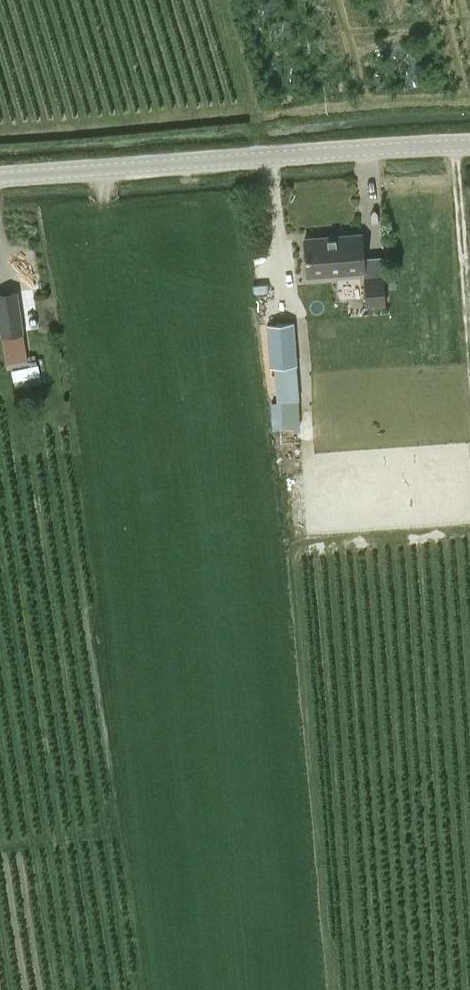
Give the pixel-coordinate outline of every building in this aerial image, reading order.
[(366,272),(362,231),(303,236),(306,277),(366,272)] [(366,306),(385,305),(383,275),(364,277),(366,306)] [(17,290),(0,293),(0,333),(1,337),(7,369),(28,365),(23,333),(24,333),(17,290)] [(294,322),(267,324),(270,367),(274,366),(277,401),(280,401),(282,429),(300,428),(297,400),(300,400),(294,322)]
